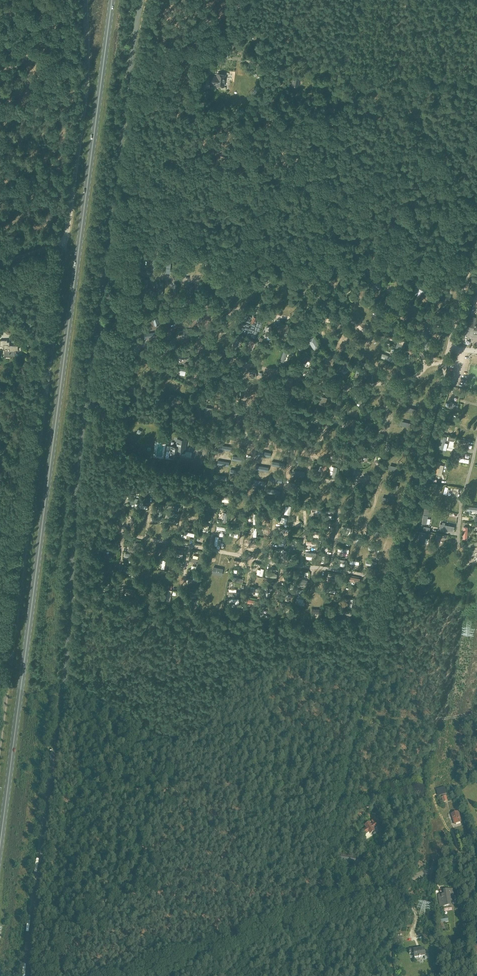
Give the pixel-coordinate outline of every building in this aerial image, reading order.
[(216,85),(224,86),(225,75),(217,74),(216,76),(210,76),(209,83),(216,84),(216,85)] [(251,273),(247,285),(251,286),(255,274),(251,273)] [(270,277),(261,275),(258,287),(262,288),(264,281),(269,282),(270,277)] [(413,293),(417,295),(420,290),(425,293),(427,289),(418,284),(413,293)] [(465,333),(476,336),(476,305),(472,303),(468,319),(465,333)] [(139,317),(135,319),(141,331),(145,329),(139,317)] [(379,317),(374,328),(377,329),(382,319),(379,317)] [(278,334),(289,331),(287,324),(276,327),(278,334)] [(314,336),(308,340),(314,350),(320,347),(314,336)] [(427,336),(420,345),(423,347),(430,339),(427,336)] [(363,346),(366,340),(360,337),(357,342),(363,346)] [(9,345),(9,342),(7,342),(7,340),(0,340),(0,346),(3,346),(3,350),(4,350),(4,357),(5,357),(5,358),(10,358),(10,357),(15,357),(15,354),(16,354),(16,350),(18,350),(18,345),(9,345)] [(382,353),(381,357),(392,362),(394,358),(382,353)] [(337,368),(340,371),(344,366),(349,369),(352,366),(344,359),(337,368)] [(292,379),(286,377),(284,385),(290,387),(292,379)] [(327,398),(320,396),(318,404),(325,405),(327,398)] [(169,403),(170,404),(173,406),(176,401),(180,404),(182,401),(177,398),(174,397),(172,401),(170,400),(169,403)] [(394,421),(395,414),(388,412),(386,419),(394,421)] [(315,415),(313,419),(323,424),(325,420),(315,415)] [(186,440),(177,439),(176,447),(171,446),(169,456),(178,457),(178,451),(184,452),(186,440)] [(388,443),(386,446),(394,453),(397,450),(388,443)] [(366,455),(365,451),(356,453),(359,463),(363,462),(362,456),(366,455)] [(424,508),(421,523),(426,524),(428,514),(430,514),(430,512),(428,511),(429,509),(424,508)] [(439,528),(453,531),(454,527),(444,525),(445,523),(442,522),(442,524),(440,524),(439,528)] [(423,544),(426,533),(419,532),(417,543),(423,544)] [(437,535),(432,546),(437,548),(441,536),(437,535)] [(127,551),(136,553),(139,543),(135,542),(133,547),(129,546),(127,551)] [(213,567),(211,574),(221,576),(222,569),(218,568),(213,567)] [(296,582),(306,584),(307,580),(302,579),(303,575),(298,574),(296,582)] [(107,582),(100,589),(102,591),(109,584),(107,582)] [(462,822),(459,812),(451,814),(455,824),(462,822)] [(371,825),(369,822),(364,826),(366,828),(361,831),(364,835),(369,831),(370,834),(375,831),(373,829),(377,826),(374,822),(371,825)] [(454,901),(453,896),(452,890),(445,891),(445,895),(439,896),(441,907),(451,905),(450,901),(454,901)] [(428,952),(424,952),(423,948),(413,950),(414,954),(414,957),(424,956),(425,959),(429,958),(428,952)]
